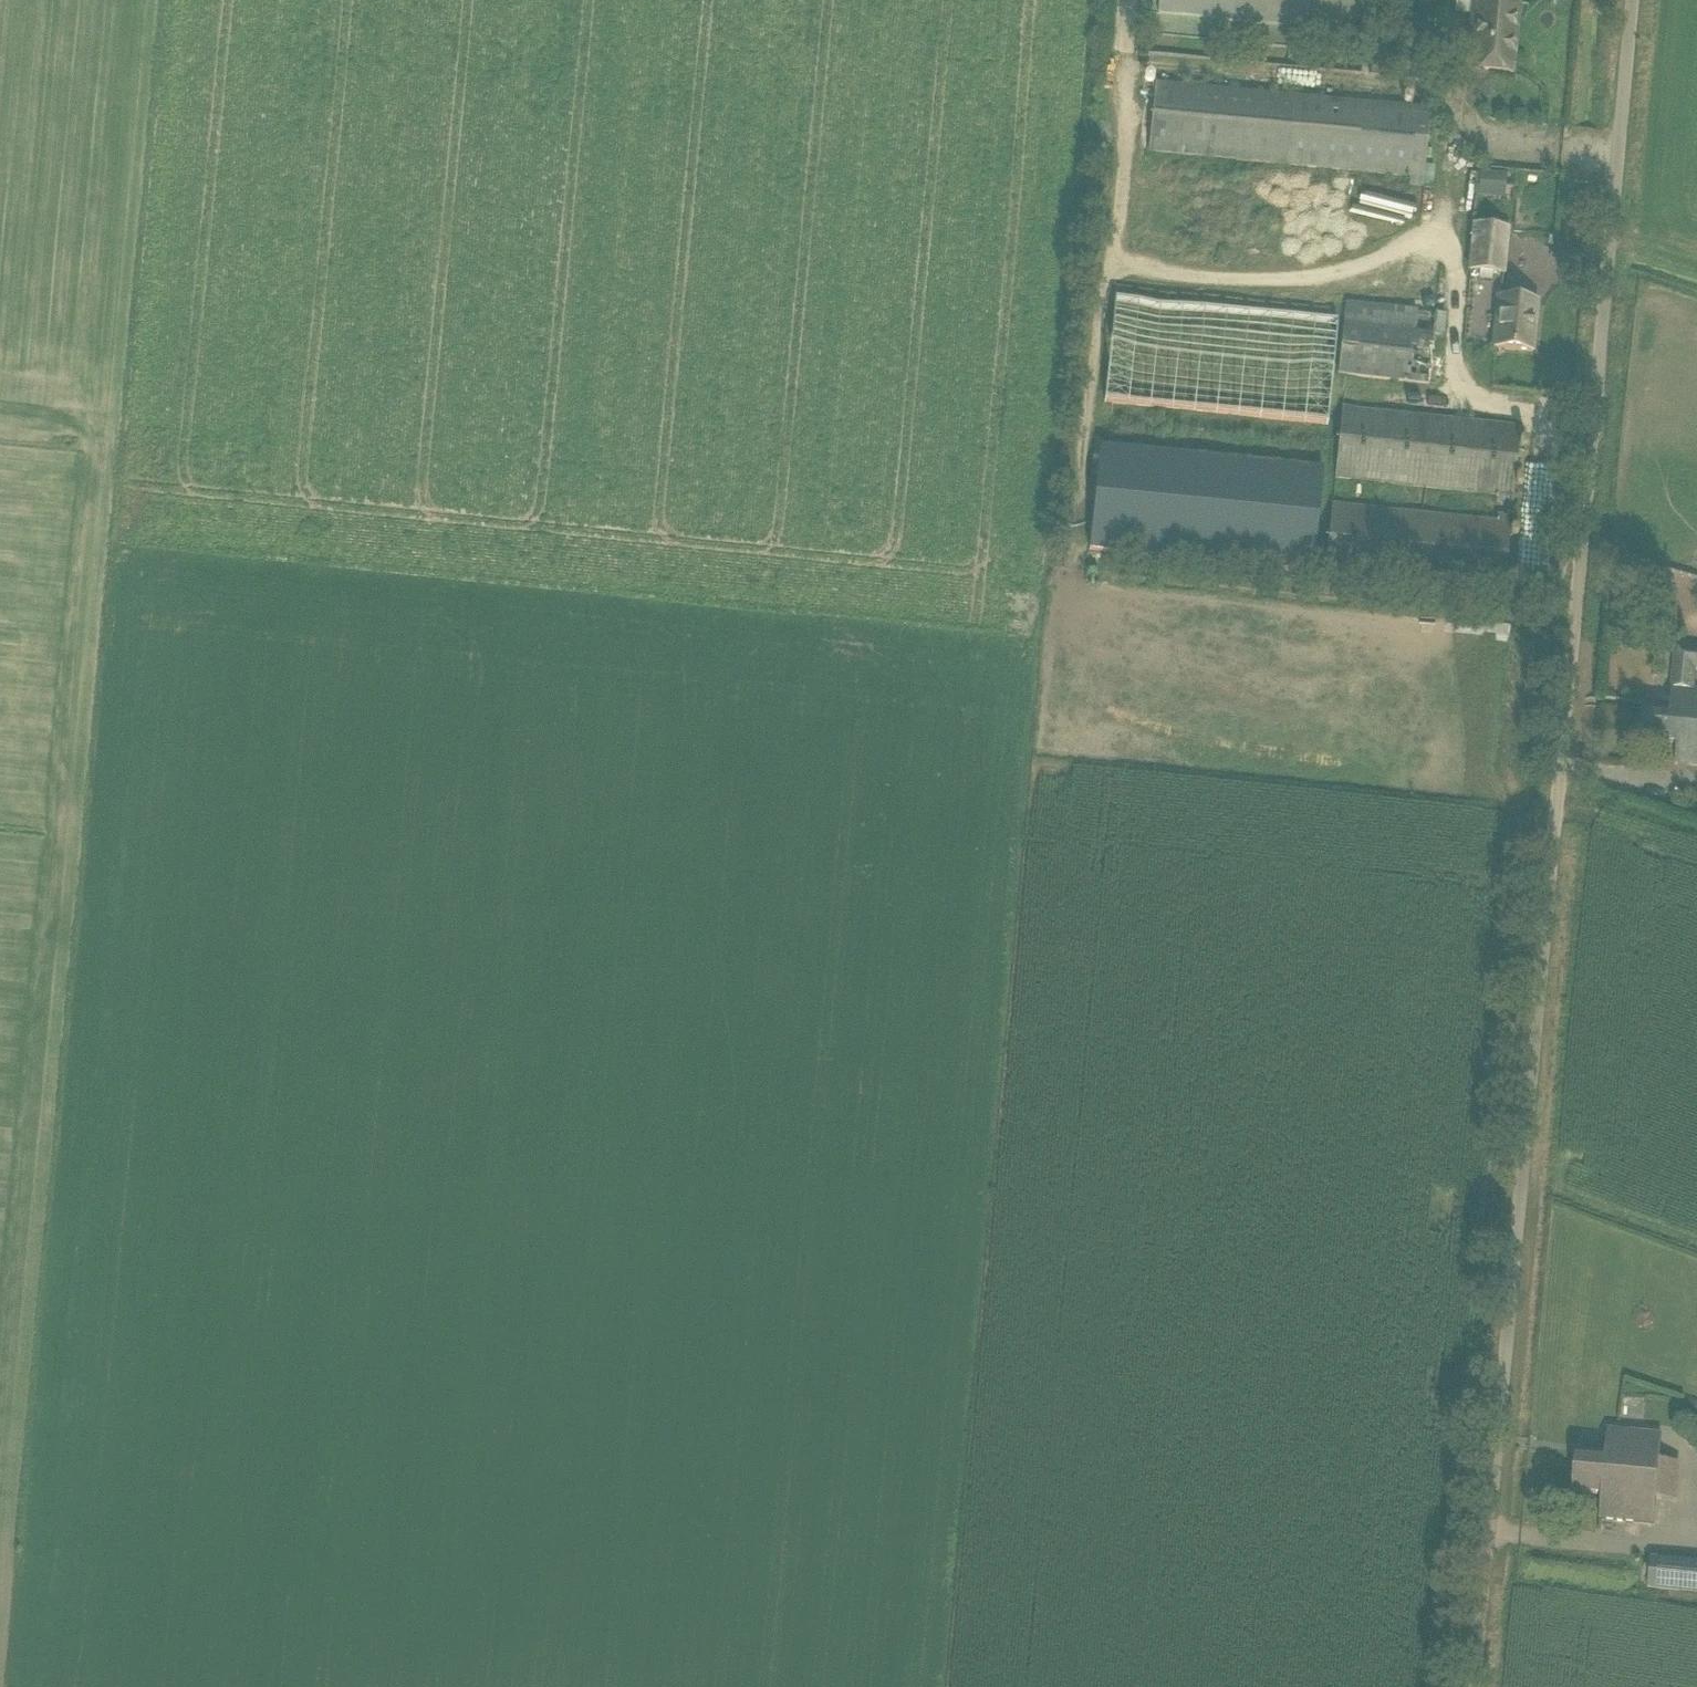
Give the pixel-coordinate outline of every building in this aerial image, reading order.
[(1446,0),(1427,0),(1427,16),(1446,16),(1446,0)] [(1494,0),(1471,0),(1465,70),(1513,74),(1519,2),(1494,0)] [(1156,83),(1149,153),(1424,179),(1430,109),(1156,83)] [(1504,175),(1480,172),(1478,195),(1502,198),(1504,175)] [(1474,227),(1470,271),(1503,274),(1508,230),(1474,227)] [(1498,299),(1494,348),(1533,351),(1538,302),(1498,299)] [(1108,305),(1096,407),(1320,427),(1332,325),(1108,305)] [(1345,321),(1339,373),(1373,377),(1429,384),(1437,313),(1364,305),(1362,323),(1345,321)] [(1520,428),(1342,410),(1335,478),(1498,494),(1497,502),(1513,504),(1520,428)] [(1091,452),(1079,554),(1302,574),(1314,471),(1091,452)] [(1333,504),(1324,576),(1504,592),(1511,517),(1496,515),(1495,520),(1333,504)] [(1676,646),(1670,711),(1644,709),(1642,740),(1677,743),(1675,763),(1696,765),(1696,690),(1695,690),(1696,670),(1696,648),(1676,646)] [(1602,1494),(1600,1519),(1655,1524),(1664,1436),(1608,1430),(1606,1455),(1578,1452),(1575,1492),(1602,1494)] [(1653,1556),(1650,1588),(1696,1593),(1696,1560),(1653,1556)]
